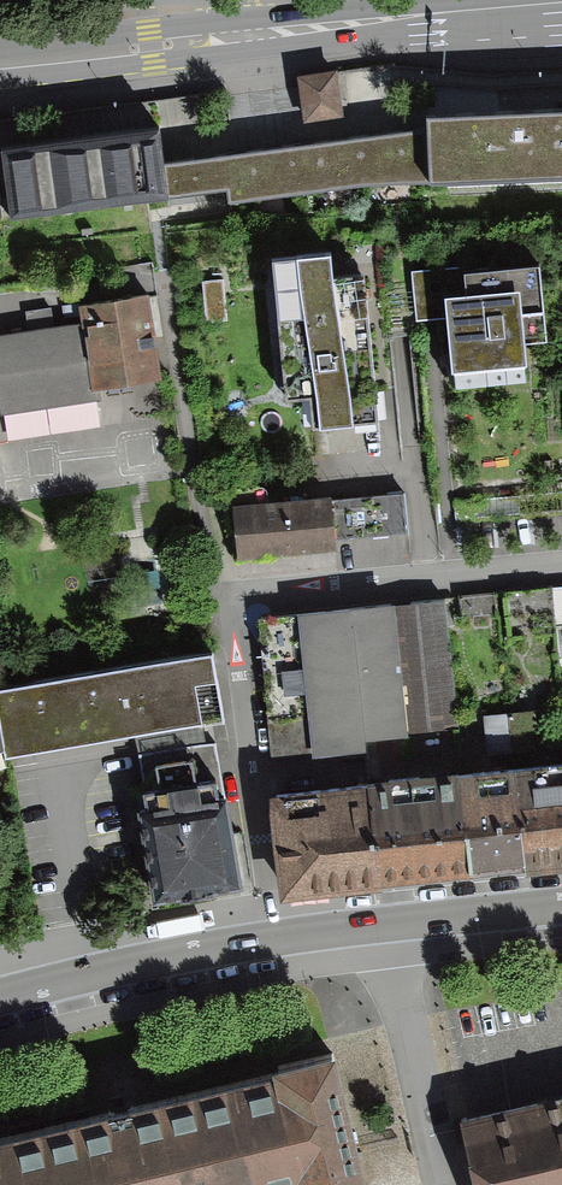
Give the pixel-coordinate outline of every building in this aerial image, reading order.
[(337,72),(296,77),(302,122),(343,117),(337,72)] [(163,165),(168,196),(187,194),(228,189),(229,203),(367,184),(561,179),(561,114),(513,116),(428,121),(427,131),(394,135),(326,144),(258,153),(183,163),(163,165)] [(168,200),(168,196),(163,165),(159,130),(0,151),(10,221),(168,200)] [(332,280),(330,257),(275,266),(286,401),(309,399),(314,430),(377,423),(363,274),(332,280)] [(474,265),(410,270),(414,322),(447,319),(452,377),(529,371),(526,344),(547,343),(540,268),(475,274),(474,265)] [(222,282),(204,284),(208,322),(226,321),(222,282)] [(148,297),(79,306),(82,325),(0,337),(0,417),(102,403),(101,389),(159,381),(148,297)] [(230,506),(234,561),(334,553),(333,539),(408,532),(405,496),(332,502),(332,497),(230,506)] [(552,589),(561,666),(561,588),(552,589)] [(446,598),(258,617),(272,756),(312,752),(313,758),(367,752),(366,743),(408,739),(407,734),(459,729),(446,598)] [(0,691),(0,726),(5,758),(223,723),(212,657),(0,691)] [(221,785),(215,744),(138,756),(146,797),(221,785)] [(561,860),(561,762),(539,764),(550,862),(561,860)] [(484,869),(550,862),(539,764),(473,772),(484,869)] [(418,877),(484,869),(473,772),(407,780),(418,877)] [(352,884),(418,877),(407,780),(340,787),(352,884)] [(148,811),(140,813),(154,904),(241,891),(227,801),(224,801),(221,785),(146,797),(148,811)] [(285,892),(352,884),(340,787),(274,795),(285,892)] [(329,1057),(267,1073),(268,1078),(118,1115),(0,1145),(0,1184),(361,1184),(329,1057)] [(463,1121),(478,1184),(561,1184),(561,1097),(553,1099),(463,1121)]
